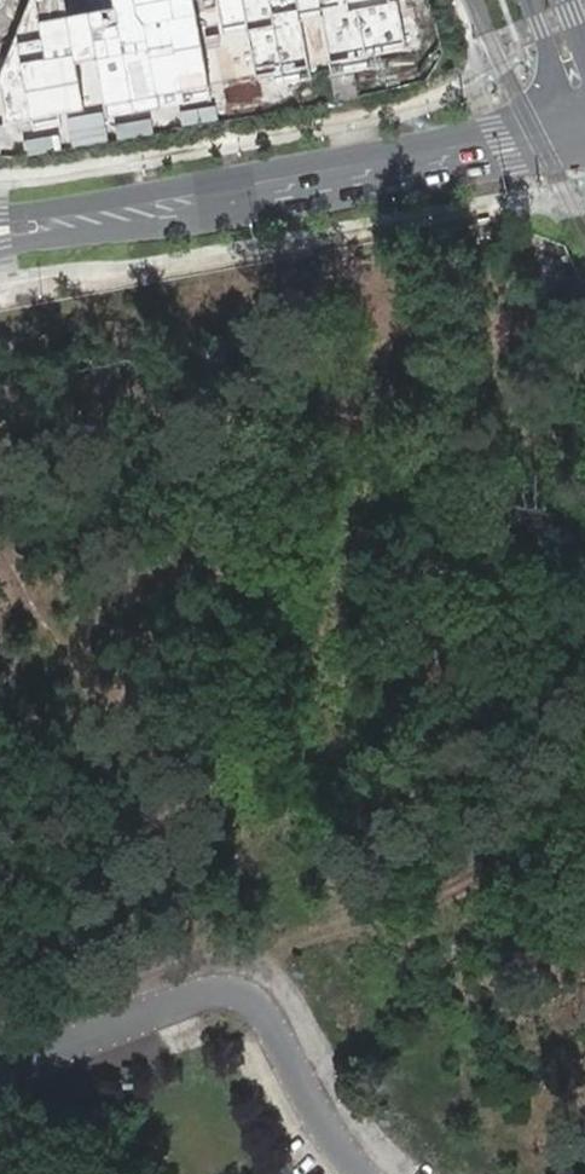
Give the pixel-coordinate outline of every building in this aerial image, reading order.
[(0,58),(0,105),(4,125),(106,104),(108,118),(209,98),(196,36),(254,24),(263,73),(407,44),(398,0),(25,0),(0,58)] [(332,76),(337,102),(361,96),(357,72),(332,76)]
